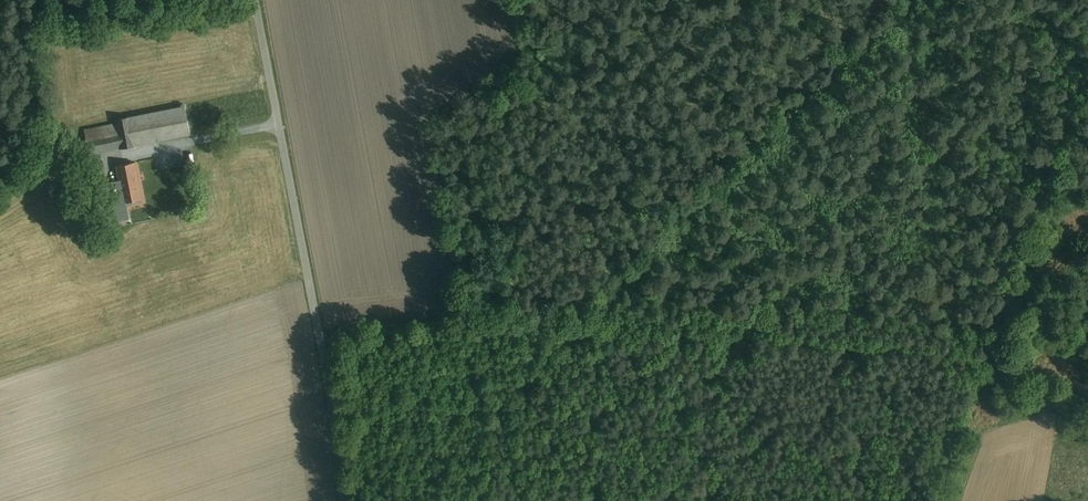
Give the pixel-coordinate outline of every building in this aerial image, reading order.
[(184,107),(157,112),(162,139),(189,134),(184,107)] [(157,112),(130,118),(135,144),(162,139),(157,112)] [(130,118),(116,120),(117,124),(121,145),(122,147),(135,144),(130,118)] [(117,124),(84,130),(89,152),(121,145),(117,124)] [(135,162),(117,166),(120,183),(124,202),(142,198),(135,162)] [(124,202),(120,183),(97,187),(104,221),(127,217),(124,202)]
